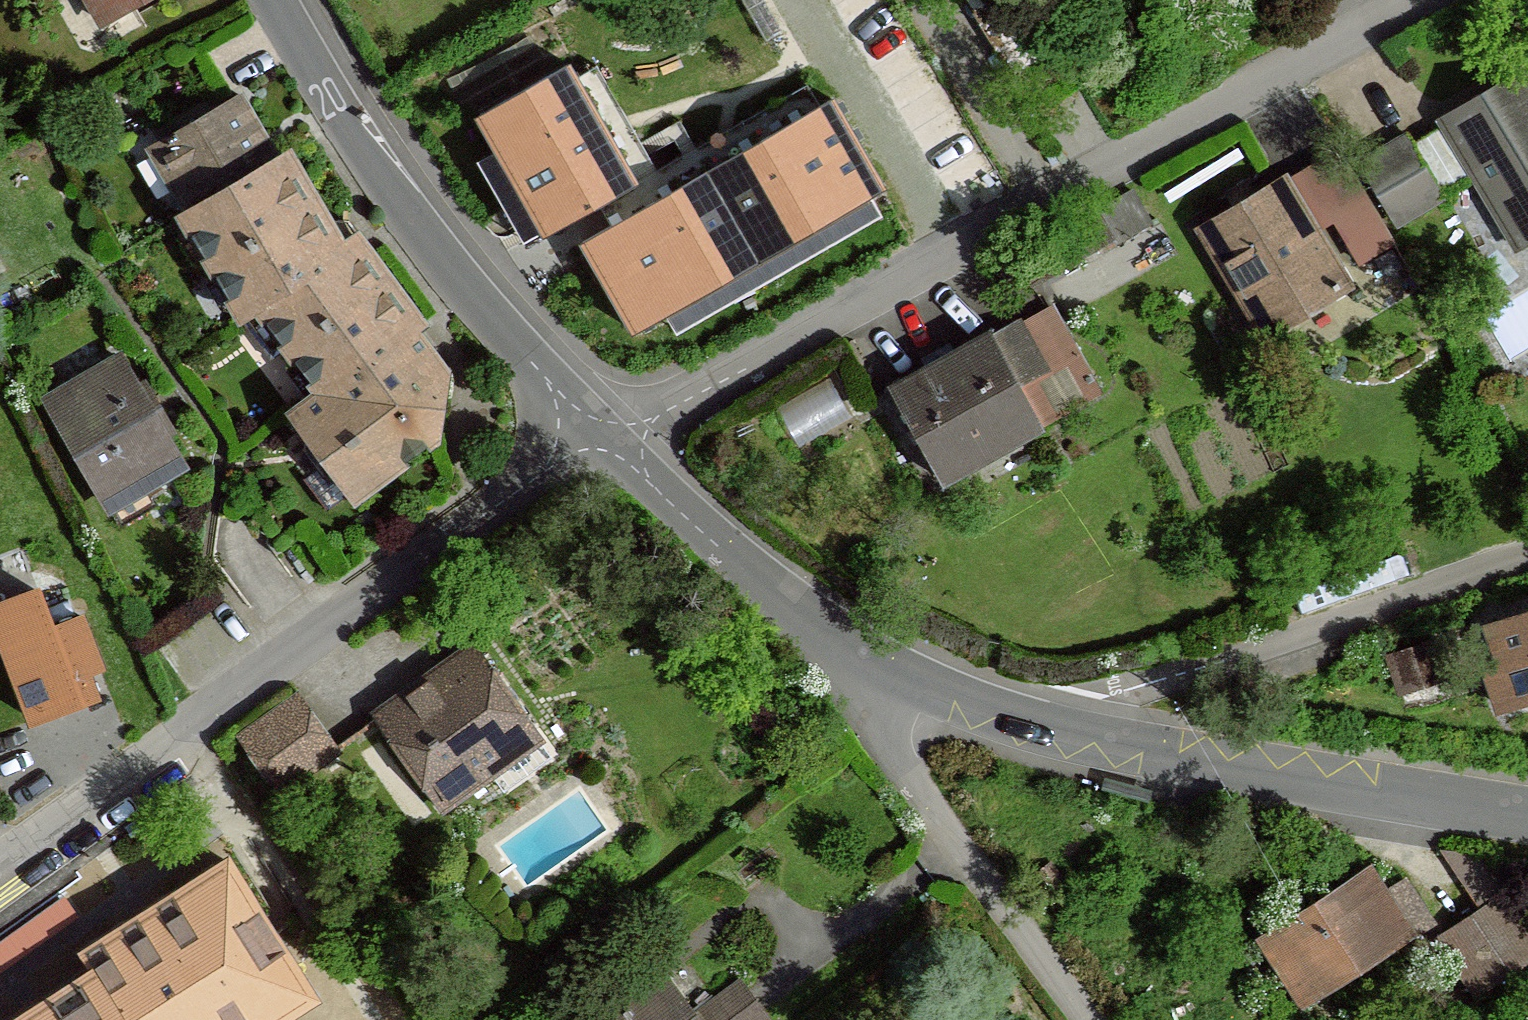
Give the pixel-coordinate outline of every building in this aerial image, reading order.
[(118,24),(156,0),(104,0),(118,24)] [(1018,74),(1041,61),(1061,48),(1032,0),(973,0),(1018,74)] [(599,65),(575,80),(633,185),(597,205),(606,220),(611,229),(821,108),(810,86),(728,133),(690,154),(658,172),(646,150),(629,121),(599,65)] [(597,205),(633,185),(575,80),(568,69),(476,120),(541,236),(597,205)] [(1526,75),(1444,122),(1517,247),(1527,241),(1527,79),(1526,75)] [(326,387),(297,408),(364,494),(441,438),(452,366),(422,324),(429,318),(366,231),(350,242),(297,150),(282,158),(247,96),(159,146),(193,209),(188,211),(248,315),(269,305),(326,387)] [(630,332),(884,190),(833,101),(821,108),(611,229),(581,247),(630,332)] [(1448,201),(1411,137),(1367,162),(1404,226),(1448,201)] [(1344,153),(1295,181),(1323,230),(1342,219),(1366,262),(1397,245),(1344,153)] [(1323,230),(1295,181),(1206,232),(1268,341),(1357,290),(1323,230)] [(1135,189),(1097,210),(1114,241),(1152,221),(1135,189)] [(1102,393),(1057,310),(998,342),(995,336),(896,389),(948,485),(1043,433),(1040,427),(1102,393)] [(127,355),(53,398),(115,508),(190,465),(127,355)] [(72,612),(8,636),(48,740),(112,716),(72,612)] [(1491,673),(1505,713),(1527,705),(1527,617),(1493,629),(1506,668),(1491,673)] [(382,713),(449,808),(547,739),(479,644),(382,713)] [(1400,660),(1412,697),(1453,684),(1441,647),(1400,660)] [(348,756),(305,694),(247,735),(290,797),(348,756)] [(318,996),(236,862),(93,950),(105,971),(25,1019),(279,1019),(318,996)] [(1417,937),(1376,873),(1267,943),(1308,1007),(1417,937)] [(1507,892),(1437,939),(1477,1000),(1527,966),(1527,923),(1507,892)] [(744,981),(698,1015),(668,975),(608,1019),(773,1019),(744,981)]
